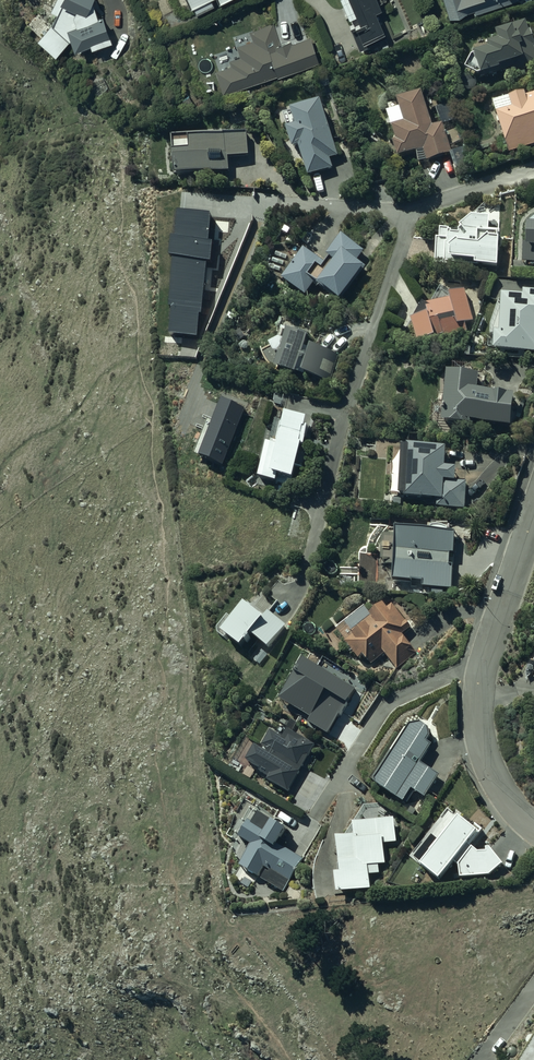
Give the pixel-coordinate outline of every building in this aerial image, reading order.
[(51,6),(58,9),(53,19),(39,34),(57,51),(73,34),(76,42),(92,37),(93,41),(113,35),(104,8),(100,9),(97,0),(54,0),(51,6)] [(192,7),(194,6),(197,12),(215,4),(214,0),(189,0),(192,7)] [(357,21),(351,24),(361,46),(388,34),(385,27),(386,27),(376,3),(382,1),(382,0),(348,0),(357,21)] [(450,14),(474,7),(475,10),(508,0),(445,0),(450,14)] [(526,18),(498,27),(501,36),(495,38),(494,36),(488,38),(489,44),(476,48),(477,51),(472,52),(466,64),(479,71),(496,67),(497,71),(514,66),(514,68),(533,63),(533,36),(532,27),(529,28),(526,18)] [(275,22),(250,28),(253,37),(237,42),(240,53),(230,56),(231,62),(216,67),(223,90),(279,73),(278,72),(319,61),(311,35),(292,40),(292,38),(280,41),(275,22)] [(399,154),(417,148),(418,159),(426,156),(427,158),(453,150),(443,120),(434,123),(422,88),(398,96),(401,105),(388,110),(397,137),(394,138),(399,154)] [(510,150),(533,143),(533,91),(527,93),(526,89),(494,98),(510,150)] [(337,143),(323,96),(293,105),(298,122),(289,124),(295,145),(302,143),(311,172),(334,165),(331,156),(339,154),(336,143),(337,143)] [(174,157),(175,174),(229,171),(228,156),(248,155),(246,131),(171,136),(172,157),(174,157)] [(499,263),(501,228),(500,227),(501,200),(488,199),(461,222),(461,224),(460,224),(459,229),(453,229),(453,227),(450,227),(450,225),(441,224),(440,234),(436,234),(435,262),(479,264),(479,262),(499,263)] [(528,219),(528,243),(523,243),(523,260),(533,260),(533,219),(528,219)] [(366,249),(344,231),(329,251),(338,258),(321,279),(343,296),(367,264),(359,257),(366,249)] [(326,261),(305,245),(282,275),(307,293),(317,279),(309,273),(318,261),(323,265),(326,261)] [(474,320),(465,286),(450,291),(451,294),(427,301),(429,310),(412,315),(418,338),(435,334),(436,334),(444,332),(445,335),(469,328),(467,322),(474,320)] [(494,345),(533,349),(533,288),(524,287),(524,291),(502,289),(501,297),(500,297),(490,325),(490,332),(495,332),(494,345)] [(279,370),(281,364),(331,381),(341,353),(314,340),(312,346),(307,344),(311,330),(290,324),(290,326),(283,324),(279,336),(273,340),(274,343),(264,349),(264,350),(264,351),(265,352),(265,353),(265,354),(266,355),(266,356),(267,357),(267,358),(268,359),(269,360),(269,361),(270,362),(271,363),(271,364),(272,364),(272,365),(273,365),(273,366),(274,366),(275,367),(276,368),(277,369),(278,370),(279,370)] [(442,414),(442,417),(475,422),(475,418),(511,424),(516,391),(478,385),(481,370),(448,365),(444,390),(440,389),(436,413),(442,414)] [(309,414),(288,408),(285,420),(284,420),(280,439),(281,439),(280,442),(269,439),(262,473),(279,479),(280,470),(295,474),(303,441),(306,441),(310,423),(307,423),(309,414)] [(466,506),(466,479),(445,479),(445,477),(456,477),(456,463),(446,463),(446,443),(409,440),(409,441),(403,441),(402,448),(394,460),(392,491),(405,491),(405,493),(443,495),(443,499),(438,499),(438,505),(466,506)] [(456,528),(396,522),(393,581),(412,582),(412,578),(423,578),(422,587),(432,588),(432,592),(443,593),(443,587),(453,588),(453,568),(455,568),(456,565),(454,565),(454,553),(457,553),(457,551),(454,551),(455,547),(456,547),(456,542),(455,542),(456,528)] [(266,613),(247,598),(233,616),(228,612),(218,625),(218,631),(222,634),(227,629),(244,641),(248,637),(247,636),(248,635),(250,637),(254,632),(253,631),(254,629),(270,644),(287,624),(270,608),(266,613)] [(388,605),(384,600),(370,610),(372,613),(353,629),(354,630),(353,631),(354,632),(345,639),(358,656),(363,652),(371,662),(385,651),(397,667),(417,651),(412,645),(413,644),(405,634),(404,634),(403,632),(411,625),(406,618),(406,619),(393,602),(388,605)] [(302,688),(297,685),(288,700),(303,709),(301,712),(310,717),(309,720),(328,734),(355,687),(329,669),(324,677),(313,671),(302,688)] [(284,799),(316,743),(289,727),(283,724),(279,730),(258,717),(235,757),(233,757),(228,767),(284,799)] [(392,749),(376,774),(377,781),(404,799),(412,786),(425,795),(440,772),(421,760),(433,742),(428,738),(431,733),(430,724),(421,718),(411,721),(407,726),(406,725),(390,748),(392,749)] [(246,854),(241,862),(259,874),(265,865),(268,867),(262,876),(284,890),(304,857),(284,846),(288,840),(281,836),(287,826),(274,816),(273,818),(261,809),(254,820),(251,818),(240,834),(250,840),(242,852),(246,854)] [(478,830),(459,814),(420,864),(440,879),(449,867),(451,869),(453,866),(451,865),(453,862),(459,866),(460,878),(489,876),(503,864),(490,847),(486,847),(486,851),(477,852),(467,844),(478,830)] [(354,832),(336,832),(340,868),(335,869),(337,888),(371,887),(370,872),(380,872),(379,863),(386,862),(384,842),(397,840),(394,815),(353,819),(354,832)]
